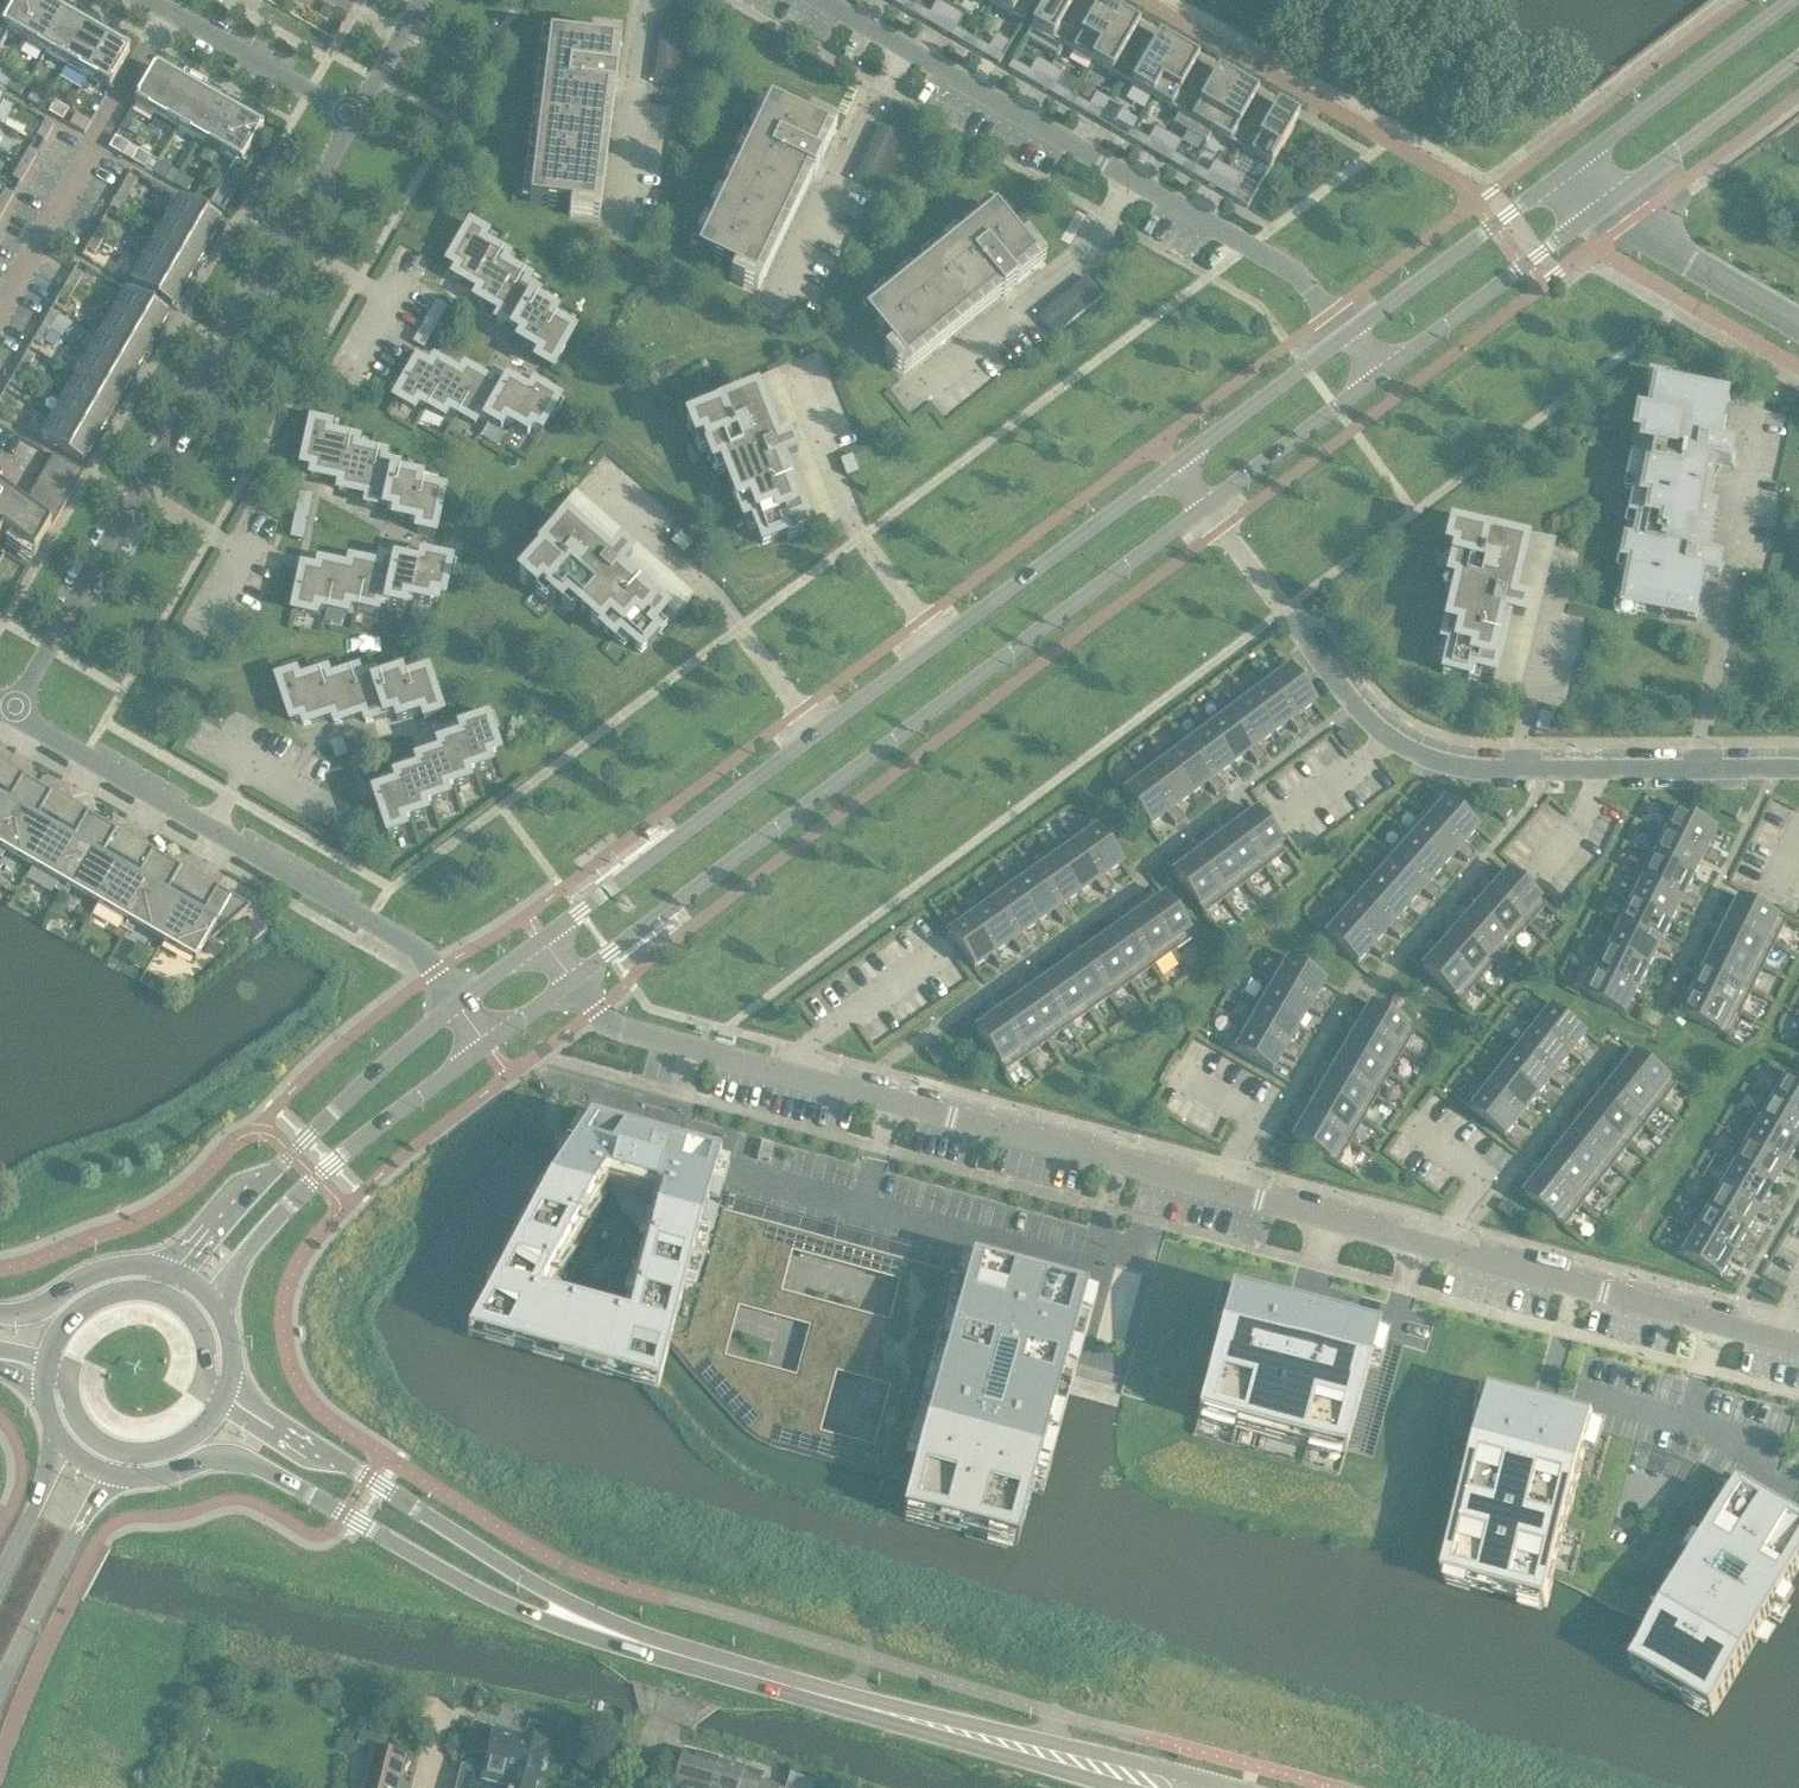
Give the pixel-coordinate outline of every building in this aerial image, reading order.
[(24,41),(46,4),(40,0),(19,0),(9,16),(3,13),(0,18),(0,49),(10,33),(24,41)] [(892,3),(909,13),(914,5),(906,0),(894,0),(892,3)] [(1036,0),(995,0),(992,6),(1023,24),(1036,0)] [(1062,47),(1088,2),(1084,0),(1048,0),(1031,29),(1032,29),(1027,38),(1057,56),(1062,47)] [(1118,19),(1088,2),(1062,47),(1092,64),(1118,19)] [(24,41),(45,53),(65,19),(45,8),(47,4),(46,4),(24,41)] [(930,14),(914,5),(909,13),(926,22),(930,14)] [(45,53),(66,65),(86,31),(65,19),(45,53)] [(1092,64),(1122,81),(1147,36),(1118,19),(1092,64)] [(951,37),(968,47),(973,39),(956,29),(951,37)] [(107,43),(86,31),(66,65),(87,78),(107,43)] [(1122,81),(1151,98),(1177,53),(1147,36),(1122,81)] [(613,45),(550,37),(530,204),(570,209),(585,90),(615,94),(617,76),(610,75),(613,45)] [(990,48),(973,39),(968,47),(985,57),(990,48)] [(129,56),(107,43),(87,78),(110,90),(129,56)] [(1151,98),(1181,115),(1206,70),(1177,53),(1151,98)] [(1026,80),(1030,72),(1012,62),(1008,70),(1026,80)] [(134,105),(156,117),(177,84),(154,70),(134,105)] [(1210,132),(1236,87),(1206,70),(1181,115),(1175,125),(1205,142),(1210,132)] [(668,73),(656,71),(655,84),(678,87),(679,74),(668,73)] [(7,89),(21,97),(27,86),(13,78),(7,89)] [(156,117),(177,129),(197,95),(177,84),(156,117)] [(1056,87),(1051,95),(1068,105),(1073,97),(1056,87)] [(1210,132),(1240,149),(1266,105),(1236,87),(1210,132)] [(34,90),(28,101),(42,109),(48,98),(34,90)] [(177,129),(198,142),(218,107),(197,95),(177,129)] [(1090,106),(1073,97),(1068,105),(1085,114),(1090,106)] [(49,113),(58,118),(63,121),(69,110),(55,102),(49,113)] [(770,103),(697,255),(734,272),(786,165),(813,178),(821,161),(815,158),(828,131),(770,103)] [(1271,167),(1297,122),(1266,105),(1240,149),(1271,167)] [(198,142),(219,154),(241,116),(240,115),(238,119),(218,107),(198,142)] [(85,134),(91,122),(76,114),(70,125),(85,134)] [(263,129),(241,116),(219,154),(235,162),(210,206),(223,213),(255,158),(249,154),(263,129)] [(54,125),(46,120),(37,136),(45,141),(54,125)] [(1115,121),(1111,129),(1127,139),(1132,131),(1115,121)] [(882,125),(879,130),(889,135),(892,130),(882,125)] [(879,130),(877,135),(887,140),(889,135),(879,130)] [(902,135),(892,130),(889,135),(900,140),(902,135)] [(1149,140),(1132,131),(1127,139),(1144,149),(1149,140)] [(877,135),(874,140),(885,145),(887,140),(877,135)] [(889,135),(887,140),(897,145),(900,140),(889,135)] [(130,145),(116,137),(109,148),(124,157),(130,145)] [(874,140),(872,145),(882,150),(885,145),(874,140)] [(887,140),(885,145),(895,150),(897,145),(887,140)] [(872,145),(869,150),(880,155),(882,150),(872,145)] [(885,145),(882,150),(893,155),(895,150),(885,145)] [(22,162),(30,167),(38,153),(30,148),(22,162)] [(138,150),(131,161),(145,169),(151,157),(138,150)] [(869,150),(867,155),(878,160),(880,155),(869,150)] [(882,150),(880,155),(890,160),(893,155),(882,150)] [(867,155),(865,160),(875,165),(878,160),(867,155)] [(880,155),(878,160),(888,165),(890,160),(880,155)] [(1170,163),(1187,173),(1191,165),(1175,155),(1170,163)] [(865,160),(862,165),(873,170),(875,165),(865,160)] [(878,160),(875,165),(886,170),(888,165),(878,160)] [(30,167),(22,162),(13,178),(21,183),(30,167)] [(159,162),(152,173),(166,181),(172,170),(159,162)] [(862,165),(860,170),(870,175),(873,170),(862,165)] [(875,165),(873,170),(883,175),(886,170),(875,165)] [(1208,174),(1191,165),(1187,173),(1203,183),(1208,174)] [(870,175),(860,170),(855,181),(875,191),(881,180),(870,175)] [(873,170),(870,175),(881,180),(883,175),(873,170)] [(180,174),(173,185),(187,193),(193,182),(180,174)] [(120,192),(128,197),(136,182),(128,177),(120,192)] [(1252,200),(1234,189),(1229,197),(1247,208),(1252,200)] [(6,209),(14,195),(6,190),(0,200),(0,206),(6,209)] [(128,197),(120,192),(111,207),(119,212),(128,197)] [(222,222),(181,198),(168,220),(209,244),(217,231),(222,234),(227,226),(222,223),(222,222)] [(995,211),(865,317),(891,349),(984,273),(1003,297),(1017,285),(1013,280),(1036,261),(995,211)] [(95,235),(103,239),(112,224),(104,219),(95,235)] [(214,247),(209,244),(168,220),(156,241),(197,265),(205,252),(210,255),(214,247)] [(461,280),(469,285),(491,247),(482,242),(486,234),(470,225),(448,263),(458,268),(454,276),(461,280)] [(103,239),(95,235),(87,249),(95,254),(103,239)] [(202,267),(197,265),(156,241),(144,262),(185,286),(193,273),(198,276),(202,267)] [(483,303),(490,307),(512,269),(504,264),(508,257),(491,247),(469,285),(479,291),(475,298),(483,302),(483,303)] [(190,288),(185,286),(144,262),(131,284),(172,308),(181,294),(186,297),(190,288)] [(504,325),(510,328),(532,290),(526,287),(530,279),(512,269),(490,307),(501,313),(497,320),(504,325)] [(66,285),(74,290),(83,275),(75,270),(66,285)] [(1087,278),(1083,282),(1090,291),(1094,287),(1087,278)] [(1083,282),(1078,285),(1086,294),(1090,291),(1083,282)] [(74,290),(66,285),(58,300),(66,304),(74,290)] [(1078,285),(1074,289),(1081,298),(1086,294),(1078,285)] [(1102,296),(1094,287),(1090,291),(1097,300),(1102,296)] [(1074,289),(1070,292),(1077,301),(1081,298),(1074,289)] [(519,343),(530,350),(552,312),(541,305),(544,299),(545,299),(546,298),(535,292),(532,290),(510,328),(515,331),(523,335),(519,343)] [(128,291),(114,313),(156,337),(161,340),(165,332),(160,329),(169,314),(128,291)] [(1090,291),(1086,294),(1093,303),(1097,300),(1090,291)] [(1070,292),(1065,296),(1073,305),(1077,301),(1070,292)] [(1086,294),(1081,298),(1089,307),(1093,303),(1086,294)] [(1065,296),(1061,299),(1069,308),(1073,305),(1065,296)] [(1081,298),(1077,301),(1084,310),(1089,307),(1081,298)] [(1061,299),(1057,303),(1064,312),(1069,308),(1061,299)] [(448,307),(447,307),(437,301),(413,343),(424,349),(448,307)] [(1077,301),(1073,305),(1080,314),(1084,310),(1077,301)] [(1057,303),(1053,306),(1060,315),(1064,312),(1057,303)] [(1073,305),(1069,308),(1076,317),(1080,314),(1073,305)] [(1053,306),(1048,310),(1056,319),(1060,315),(1053,306)] [(1069,308),(1064,312),(1072,321),(1076,317),(1069,308)] [(1056,319),(1048,310),(1039,317),(1053,335),(1063,328),(1056,319)] [(42,327),(50,332),(59,317),(51,312),(42,327)] [(546,369),(552,372),(573,334),(559,326),(562,319),(563,320),(564,318),(553,312),(552,312),(530,350),(541,356),(537,363),(546,369)] [(1064,312),(1060,315),(1067,324),(1072,321),(1064,312)] [(114,313),(102,334),(144,358),(149,361),(153,353),(148,350),(156,337),(114,313)] [(1060,315),(1056,319),(1063,328),(1067,324),(1060,315)] [(50,332),(42,327),(34,342),(42,346),(50,332)] [(102,334),(90,355),(132,379),(137,382),(141,374),(136,371),(144,358),(102,334)] [(18,369),(26,374),(35,359),(27,354),(18,369)] [(124,392),(132,379),(90,355),(78,376),(119,400),(125,403),(129,395),(124,392)] [(430,369),(418,362),(417,361),(395,399),(414,410),(418,402),(425,406),(447,368),(434,361),(430,369)] [(425,406),(444,417),(448,410),(454,413),(476,375),(465,369),(460,376),(447,368),(425,406)] [(26,374),(18,369),(9,384),(18,388),(26,374)] [(454,413),(474,425),(479,417),(482,420),(505,382),(495,376),(491,384),(476,375),(454,413)] [(112,413),(119,400),(78,376),(66,397),(107,421),(112,424),(117,416),(112,413)] [(482,420),(501,430),(505,423),(511,426),(529,396),(505,382),(482,420)] [(1731,402),(1678,392),(1660,388),(1654,423),(1645,422),(1642,440),(1650,442),(1646,462),(1638,461),(1637,463),(1638,463),(1634,481),(1642,483),(1636,517),(1644,519),(1639,545),(1630,543),(1630,545),(1627,562),(1635,563),(1626,608),(1697,622),(1705,579),(1700,578),(1701,572),(1721,576),(1724,561),(1704,558),(1705,553),(1710,554),(1718,511),(1710,510),(1718,470),(1713,469),(1714,462),(1734,466),(1736,452),(1717,448),(1718,444),(1722,445),(1731,402)] [(511,426),(527,436),(532,428),(541,434),(559,403),(549,398),(534,389),(529,396),(511,426)] [(752,518),(763,545),(787,536),(784,527),(806,518),(786,468),(781,470),(779,463),(797,456),(792,442),(773,450),(771,446),(776,444),(756,393),(717,409),(718,413),(688,426),(695,445),(703,442),(713,466),(721,463),(744,521),(752,518)] [(1,417),(10,401),(2,396),(0,400),(0,416),(1,417)] [(100,434),(107,421),(66,397),(54,418),(95,442),(100,445),(105,437),(100,434)] [(54,418),(41,440),(83,464),(83,463),(88,466),(93,458),(88,455),(95,442),(54,418)] [(302,465),(303,465),(313,467),(311,476),(320,477),(320,478),(329,480),(338,437),(328,435),(330,426),(311,422),(302,465)] [(347,492),(355,494),(364,451),(356,449),(357,441),(338,437),(329,480),(340,482),(339,490),(347,492)] [(375,507),(381,509),(390,466),(383,464),(385,456),(364,451),(355,494),(368,497),(366,505),(375,507)] [(3,535),(35,558),(84,472),(54,455),(28,500),(0,484),(0,541),(3,535)] [(852,456),(841,460),(847,477),(858,472),(852,456)] [(394,520),(407,523),(416,480),(403,477),(405,470),(406,469),(394,466),(390,466),(381,509),(395,512),(394,520)] [(430,537),(434,537),(443,495),(426,491),(428,484),(429,484),(429,482),(417,480),(416,480),(407,523),(419,525),(417,534),(430,537)] [(290,538),(303,540),(312,495),(300,493),(290,538)] [(619,634),(641,653),(658,634),(651,628),(667,610),(626,574),(623,578),(618,573),(631,558),(620,549),(606,564),(603,561),(606,557),(565,521),(537,553),(541,556),(519,581),(535,595),(541,589),(561,606),(566,600),(614,641),(619,634)] [(680,533),(671,543),(684,554),(693,545),(680,533)] [(1501,623),(1503,616),(1523,621),(1526,606),(1506,602),(1507,597),(1512,598),(1525,545),(1484,536),(1483,540),(1450,533),(1446,553),(1454,555),(1448,581),(1456,583),(1441,644),(1450,646),(1443,674),(1468,680),(1470,671),(1494,676),(1506,624),(1501,623)] [(353,606),(376,611),(378,603),(383,604),(392,561),(381,558),(379,567),(362,563),(353,606)] [(412,601),(430,605),(432,597),(443,599),(450,564),(440,562),(422,558),(420,567),(420,566),(412,601)] [(324,609),(345,613),(347,605),(353,606),(362,563),(350,561),(348,569),(333,566),(324,609)] [(383,604),(403,608),(405,600),(412,601),(420,566),(392,561),(383,604)] [(302,568),(302,569),(293,611),(314,615),(316,607),(324,609),(333,566),(319,563),(317,571),(302,568)] [(1747,587),(1746,590),(1744,604),(1756,606),(1760,589),(1747,587)] [(1295,718),(1299,715),(1315,703),(1285,662),(1264,678),(1295,718)] [(363,715),(366,723),(374,720),(374,721),(381,718),(367,677),(359,679),(357,671),(337,678),(351,719),(363,715)] [(332,716),(335,724),(343,722),(351,719),(337,678),(328,681),(326,672),(307,679),(321,720),(332,716)] [(395,714),(397,722),(410,718),(396,676),(383,680),(381,674),(382,673),(381,672),(370,675),(370,676),(367,677),(381,718),(395,714)] [(422,714),(424,722),(437,718),(441,716),(427,675),(411,680),(408,674),(409,673),(408,672),(397,675),(397,676),(396,676),(410,718),(422,714)] [(291,721),(292,721),(301,718),(304,726),(312,723),(321,720),(307,679),(297,682),(295,674),(277,680),(291,721)] [(1274,734),(1290,722),(1295,718),(1264,678),(1244,693),(1274,734)] [(1258,746),(1274,734),(1244,693),(1223,709),(1253,750),(1258,746)] [(1249,753),(1253,750),(1223,709),(1202,724),(1233,765),(1249,753)] [(1540,713),(1539,715),(1536,730),(1548,732),(1552,716),(1540,713)] [(1290,722),(1294,728),(1303,721),(1299,715),(1295,718),(1290,722)] [(460,730),(462,738),(464,738),(475,771),(490,766),(488,758),(498,754),(487,721),(460,730)] [(1298,734),(1307,727),(1303,721),(1294,728),(1298,734)] [(1182,740),(1185,744),(1212,781),(1217,777),(1233,765),(1202,724),(1182,740)] [(1347,729),(1337,736),(1343,744),(1347,750),(1355,744),(1357,743),(1347,729)] [(442,754),(454,787),(469,782),(466,774),(475,771),(464,738),(462,738),(438,746),(441,754),(442,754)] [(330,743),(330,744),(335,760),(347,756),(341,739),(330,743)] [(1208,784),(1212,781),(1185,744),(1182,740),(1161,755),(1191,796),(1208,784)] [(1249,753),(1253,759),(1262,752),(1258,746),(1253,750),(1249,753)] [(1262,752),(1253,759),(1257,765),(1266,758),(1262,752)] [(421,770),(432,804),(447,798),(444,790),(454,787),(442,754),(441,754),(416,763),(419,771),(421,770)] [(1171,812),(1176,808),(1191,796),(1161,755),(1140,771),(1171,812)] [(399,787),(410,820),(426,815),(423,807),(432,804),(421,770),(419,771),(395,779),(398,787),(399,787)] [(1150,827),(1167,815),(1171,812),(1140,771),(1120,787),(1150,827)] [(37,784),(23,775),(8,800),(0,796),(0,849),(37,784)] [(1208,784),(1212,790),(1221,783),(1217,777),(1212,781),(1208,784)] [(1221,783),(1212,790),(1216,795),(1225,788),(1221,783)] [(55,828),(38,818),(52,792),(37,784),(0,849),(0,858),(2,859),(6,852),(33,867),(55,828)] [(374,795),(387,837),(404,831),(401,823),(410,820),(399,787),(398,787),(374,795)] [(1461,848),(1464,844),(1478,829),(1440,795),(1423,814),(1461,848)] [(1505,819),(1511,813),(1511,812),(1498,801),(1491,810),(1503,821),(1505,819)] [(1737,820),(1743,810),(1727,802),(1722,812),(1737,820)] [(1167,815),(1171,820),(1180,813),(1176,808),(1171,812),(1167,815)] [(1707,853),(1709,849),(1719,830),(1673,808),(1662,831),(1707,853)] [(1240,824),(1236,827),(1267,868),(1288,852),(1257,812),(1240,824)] [(55,828),(33,867),(59,882),(55,890),(61,894),(102,821),(87,813),(73,838),(55,828)] [(1180,813),(1171,820),(1175,826),(1184,819),(1180,813)] [(1223,820),(1227,825),(1236,818),(1232,813),(1223,820)] [(1457,853),(1461,848),(1423,814),(1406,834),(1444,867),(1457,853)] [(1227,825),(1231,831),(1236,827),(1240,824),(1236,818),(1227,825)] [(98,905),(121,865),(103,855),(117,830),(102,821),(61,894),(67,897),(71,889),(98,905)] [(1101,879),(1105,876),(1122,864),(1093,822),(1072,837),(1101,879)] [(1236,827),(1231,831),(1215,843),(1246,884),(1267,868),(1236,827)] [(1696,877),(1707,853),(1662,831),(1650,854),(1696,877)] [(1427,887),(1430,883),(1444,867),(1406,834),(1388,853),(1427,887)] [(1096,882),(1101,879),(1072,837),(1050,852),(1080,894),(1096,882)] [(1186,856),(1195,849),(1191,843),(1182,850),(1186,856)] [(1199,855),(1194,858),(1225,899),(1246,884),(1215,843),(1199,855)] [(1457,853),(1462,857),(1470,849),(1464,844),(1461,848),(1457,853)] [(1186,856),(1190,862),(1194,858),(1199,855),(1195,849),(1186,856)] [(1470,849),(1462,857),(1467,862),(1475,854),(1470,849)] [(1704,859),(1711,862),(1716,852),(1709,849),(1707,853),(1704,859)] [(126,931),(167,859),(152,850),(138,875),(121,865),(98,905),(124,920),(120,928),(126,931)] [(1059,909),(1063,905),(1080,894),(1050,852),(1029,867),(1059,909)] [(1711,862),(1717,866),(1722,856),(1716,852),(1711,862)] [(1423,891),(1427,887),(1388,853),(1371,872),(1409,906),(1423,891)] [(1639,877),(1653,884),(1684,900),(1687,895),(1696,877),(1650,854),(1639,877)] [(1194,858),(1190,862),(1174,874),(1204,915),(1225,899),(1194,858)] [(162,942),(185,903),(167,892),(182,867),(167,859),(126,931),(131,934),(136,927),(162,942)] [(1038,923),(1054,912),(1059,909),(1029,867),(1008,882),(1038,923)] [(1392,925),(1396,921),(1409,906),(1371,872),(1354,892),(1392,925)] [(1495,888),(1491,892),(1529,925),(1547,906),(1508,872),(1495,888)] [(1096,882),(1100,888),(1109,881),(1105,876),(1101,879),(1096,882)] [(1682,905),(1684,900),(1653,884),(1639,877),(1627,900),(1673,923),(1682,905)] [(1476,887),(1482,892),(1489,883),(1484,878),(1476,887)] [(1109,881),(1100,888),(1104,894),(1113,887),(1109,881)] [(1016,939),(1021,935),(1038,923),(1008,882),(987,897),(1016,939)] [(1423,891),(1428,896),(1435,887),(1430,883),(1427,887),(1423,891)] [(1482,892),(1487,897),(1491,892),(1495,888),(1489,883),(1482,892)] [(1441,892),(1435,887),(1428,896),(1433,901),(1441,892)] [(185,903),(162,942),(196,961),(218,923),(227,928),(251,907),(217,888),(202,912),(185,903)] [(1389,930),(1392,925),(1354,892),(1337,911),(1375,945),(1375,944),(1389,930)] [(1529,925),(1491,892),(1487,897),(1474,911),(1512,945),(1529,925)] [(1682,905),(1688,908),(1693,898),(1687,895),(1684,900),(1682,905)] [(996,953),(1012,942),(1016,939),(987,897),(966,912),(995,953),(996,953)] [(1136,900),(1144,912),(1149,909),(1141,897),(1136,900)] [(1149,909),(1144,912),(1174,953),(1195,938),(1166,897),(1149,909)] [(1693,898),(1688,908),(1694,912),(1700,901),(1693,898)] [(1733,918),(1731,923),(1776,945),(1788,922),(1742,899),(1733,918)] [(1616,924),(1653,942),(1661,946),(1664,941),(1673,923),(1627,900),(1616,924)] [(1054,912),(1058,918),(1067,911),(1063,905),(1059,909),(1054,912)] [(1072,917),(1067,911),(1058,918),(1062,923),(1072,917)] [(1371,949),(1375,945),(1337,911),(1320,930),(1358,964),(1371,949)] [(1461,926),(1457,931),(1495,964),(1512,945),(1474,911),(1461,926)] [(974,968),(991,956),(995,953),(966,912),(945,927),(974,968)] [(1114,924),(1124,917),(1120,912),(1110,918),(1114,924)] [(1144,912),(1128,923),(1123,927),(1153,968),(1174,953),(1144,912)] [(1722,925),(1727,915),(1720,912),(1715,922),(1722,925)] [(1722,925),(1728,928),(1731,923),(1733,918),(1727,915),(1722,925)] [(1114,924),(1119,930),(1123,927),(1128,923),(1124,917),(1114,924)] [(1442,925),(1448,930),(1455,922),(1450,917),(1442,925)] [(1389,930),(1394,934),(1402,926),(1396,921),(1392,925),(1389,930)] [(1448,930),(1453,935),(1457,931),(1461,926),(1455,922),(1448,930)] [(1776,945),(1731,923),(1728,928),(1719,946),(1765,969),(1776,945)] [(1650,969),(1659,951),(1661,946),(1653,942),(1616,924),(1604,947),(1650,969)] [(1402,926),(1394,934),(1399,939),(1407,930),(1402,926)] [(1123,927),(1119,930),(1102,941),(1132,983),(1153,968),(1123,927)] [(1457,931),(1453,935),(1440,950),(1478,984),(1495,964),(1457,931)] [(1012,942),(1016,947),(1025,941),(1021,935),(1016,939),(1012,942)] [(1425,945),(1436,954),(1440,950),(1429,940),(1425,945)] [(1025,941),(1016,947),(1020,953),(1030,947),(1025,941)] [(1073,954),(1082,947),(1078,941),(1069,948),(1073,954)] [(1086,953),(1081,956),(1111,998),(1132,983),(1102,941),(1086,953)] [(1659,951),(1665,954),(1670,944),(1664,941),(1661,946),(1659,951)] [(1371,949),(1382,958),(1386,954),(1375,944),(1375,945),(1371,949)] [(1670,944),(1665,954),(1672,958),(1677,947),(1670,944)] [(1719,946),(1710,964),(1708,969),(1753,992),(1765,969),(1719,946)] [(1073,954),(1077,959),(1081,956),(1086,953),(1082,947),(1073,954)] [(1638,993),(1641,987),(1650,969),(1604,947),(1593,970),(1638,993)] [(1478,984),(1440,950),(1436,954),(1422,970),(1461,1003),(1478,984)] [(991,956),(1000,968),(1004,965),(996,953),(995,953),(991,956)] [(1081,956),(1077,959),(1060,971),(1090,1013),(1111,998),(1081,956)] [(1312,1005),(1315,1001),(1325,983),(1281,957),(1268,980),(1312,1005)] [(1699,971),(1704,961),(1698,958),(1693,968),(1699,971)] [(1699,971),(1705,974),(1708,969),(1710,964),(1704,961),(1699,971)] [(1708,969),(1705,974),(1696,992),(1696,993),(1742,1015),(1753,992),(1708,969)] [(1636,997),(1638,993),(1593,970),(1581,993),(1627,1016),(1636,997)] [(1031,983),(1040,977),(1036,971),(1027,977),(1031,983)] [(1060,971),(1044,982),(1039,986),(1068,1028),(1090,1013),(1060,971)] [(1031,983),(1035,989),(1039,986),(1044,982),(1040,977),(1031,983)] [(1299,1028),(1309,1011),(1312,1005),(1268,980),(1255,1002),(1299,1028)] [(1039,986),(1035,989),(1018,1001),(1047,1043),(1068,1028),(1039,986)] [(1681,991),(1694,997),(1696,993),(1696,992),(1684,986),(1681,991)] [(1636,997),(1642,1000),(1648,990),(1641,987),(1638,993),(1636,997)] [(1654,993),(1648,990),(1642,1000),(1649,1004),(1654,993)] [(1696,993),(1694,997),(1685,1016),(1730,1038),(1742,1015),(1696,993)] [(989,1013),(998,1006),(994,1001),(985,1007),(989,1013)] [(1018,1001),(1002,1012),(997,1016),(1026,1057),(1047,1043),(1018,1001)] [(1309,1011),(1315,1014),(1321,1004),(1315,1001),(1312,1005),(1309,1011)] [(1286,1050),(1289,1045),(1299,1028),(1255,1002),(1242,1025),(1286,1050)] [(1321,1018),(1324,1013),(1327,1008),(1321,1004),(1315,1014),(1321,1018)] [(1571,1056),(1575,1052),(1588,1036),(1548,1004),(1531,1024),(1571,1056)] [(989,1013),(993,1018),(997,1016),(1002,1012),(998,1006),(989,1013)] [(1371,1006),(1361,1024),(1358,1028),(1402,1054),(1415,1031),(1371,1006)] [(997,1016),(993,1018),(976,1031),(1005,1072),(1026,1057),(997,1016)] [(1349,1030),(1355,1020),(1349,1017),(1343,1026),(1349,1030)] [(1349,1030),(1355,1033),(1358,1028),(1361,1024),(1355,1020),(1349,1030)] [(1555,1076),(1559,1072),(1571,1056),(1531,1024),(1515,1045),(1555,1076)] [(1273,1073),(1283,1055),(1286,1050),(1242,1025),(1229,1047),(1273,1073)] [(1358,1028),(1355,1033),(1345,1051),(1389,1076),(1402,1054),(1358,1028)] [(933,1046),(932,1047),(926,1051),(925,1052),(935,1066),(945,1059),(935,1045),(933,1046)] [(1283,1055),(1289,1058),(1295,1049),(1289,1045),(1286,1050),(1283,1055)] [(1539,1097),(1552,1081),(1555,1076),(1515,1045),(1499,1065),(1539,1097)] [(1295,1049),(1289,1058),(1295,1062),(1301,1052),(1295,1049)] [(1376,1099),(1389,1076),(1345,1051),(1335,1068),(1332,1073),(1376,1099)] [(1571,1056),(1582,1065),(1586,1060),(1575,1052),(1571,1056)] [(1626,1070),(1623,1075),(1663,1106),(1679,1086),(1639,1054),(1626,1070)] [(1323,1061),(1317,1071),(1323,1074),(1329,1064),(1323,1061)] [(1611,1066),(1622,1075),(1623,1075),(1626,1070),(1615,1062),(1611,1066)] [(1323,1074),(1330,1078),(1332,1073),(1335,1068),(1329,1064),(1323,1074)] [(1523,1117),(1527,1112),(1539,1097),(1499,1065),(1483,1085),(1523,1117)] [(1552,1081),(1557,1085),(1564,1076),(1559,1072),(1555,1076),(1552,1081)] [(1376,1099),(1332,1073),(1330,1078),(1319,1095),(1363,1121),(1376,1099)] [(1782,1074),(1769,1096),(1798,1114),(1798,1083),(1782,1074)] [(1622,1075),(1610,1091),(1607,1095),(1647,1126),(1663,1106),(1623,1075),(1622,1075)] [(1564,1076),(1557,1085),(1563,1090),(1570,1081),(1564,1076)] [(1597,1095),(1604,1086),(1599,1082),(1591,1091),(1597,1095)] [(1507,1137),(1520,1121),(1523,1117),(1483,1085),(1467,1106),(1507,1137)] [(1597,1095),(1603,1100),(1607,1095),(1610,1091),(1604,1086),(1597,1095)] [(1319,1095),(1309,1112),(1306,1118),(1350,1143),(1363,1121),(1319,1095)] [(1607,1095),(1603,1100),(1591,1115),(1630,1147),(1647,1126),(1607,1095)] [(1769,1096),(1756,1119),(1798,1144),(1798,1114),(1769,1096)] [(1298,1119),(1303,1109),(1297,1105),(1291,1115),(1298,1119)] [(1298,1119),(1304,1122),(1306,1118),(1309,1112),(1303,1109),(1298,1119)] [(1520,1121),(1526,1125),(1533,1116),(1527,1112),(1523,1117),(1520,1121)] [(1578,1131),(1574,1135),(1614,1167),(1630,1147),(1591,1115),(1578,1131)] [(1533,1116),(1526,1125),(1531,1130),(1538,1121),(1533,1116)] [(1306,1118),(1304,1122),(1293,1140),(1337,1166),(1350,1143),(1306,1118)] [(1790,1162),(1798,1146),(1798,1144),(1756,1119),(1743,1141),(1787,1166),(1790,1162)] [(1567,1122),(1560,1131),(1565,1135),(1573,1126),(1567,1122)] [(1565,1135),(1571,1140),(1574,1135),(1578,1131),(1573,1126),(1565,1135)] [(500,1281),(468,1336),(471,1337),(476,1331),(657,1380),(655,1387),(658,1388),(659,1386),(666,1362),(666,1359),(669,1348),(711,1195),(720,1162),(669,1148),(664,1165),(650,1161),(655,1145),(655,1143),(654,1143),(653,1144),(647,1142),(647,1141),(645,1141),(645,1142),(642,1141),(640,1140),(640,1139),(639,1139),(638,1140),(633,1139),(634,1138),(632,1137),(632,1138),(616,1134),(616,1133),(615,1132),(614,1133),(609,1132),(609,1131),(607,1130),(607,1131),(595,1128),(595,1127),(593,1127),(593,1128),(590,1127),(587,1132),(586,1131),(585,1133),(586,1133),(581,1143),(580,1142),(579,1143),(580,1144),(576,1150),(575,1150),(574,1151),(575,1152),(572,1158),(571,1157),(570,1159),(571,1159),(567,1166),(566,1165),(565,1166),(566,1167),(563,1173),(562,1173),(561,1174),(562,1174),(559,1180),(556,1184),(555,1184),(555,1185),(556,1185),(555,1187),(554,1189),(553,1188),(552,1189),(553,1190),(549,1196),(548,1196),(548,1197),(549,1197),(545,1204),(544,1203),(543,1204),(544,1205),(542,1208),(541,1208),(541,1209),(542,1209),(536,1219),(535,1219),(534,1220),(535,1220),(533,1224),(532,1223),(532,1224),(533,1225),(527,1234),(526,1234),(525,1235),(526,1236),(523,1242),(522,1242),(521,1243),(522,1243),(518,1250),(517,1249),(516,1250),(517,1251),(515,1254),(514,1254),(514,1255),(515,1255),(509,1265),(508,1264),(508,1266),(503,1276),(502,1275),(501,1276),(502,1277),(500,1280),(499,1280),(499,1281),(500,1281)] [(1574,1135),(1571,1140),(1558,1156),(1598,1187),(1614,1167),(1574,1135)] [(758,1159),(770,1162),(774,1144),(763,1141),(758,1159)] [(1774,1189),(1784,1171),(1787,1166),(1743,1141),(1730,1163),(1774,1189)] [(1276,1147),(1275,1148),(1271,1154),(1271,1155),(1286,1163),(1292,1153),(1277,1144),(1276,1147)] [(1546,1171),(1542,1176),(1582,1208),(1598,1187),(1558,1156),(1546,1171)] [(1534,1176),(1541,1167),(1535,1162),(1528,1171),(1534,1176)] [(1784,1171),(1790,1175),(1796,1165),(1790,1162),(1787,1166),(1784,1171)] [(1761,1211),(1764,1206),(1774,1189),(1730,1163),(1717,1185),(1761,1211)] [(1790,1175),(1797,1179),(1798,1174),(1798,1167),(1796,1165),(1790,1175)] [(1534,1176),(1539,1180),(1542,1176),(1546,1171),(1541,1167),(1534,1176)] [(1542,1176),(1539,1180),(1526,1196),(1566,1228),(1582,1208),(1542,1176)] [(1748,1233),(1758,1216),(1761,1211),(1717,1185),(1704,1207),(1748,1233)] [(1505,1204),(1500,1211),(1513,1221),(1521,1212),(1507,1201),(1505,1204)] [(1758,1216),(1765,1219),(1770,1209),(1764,1206),(1761,1211),(1758,1216)] [(1736,1255),(1738,1250),(1748,1233),(1704,1207),(1692,1230),(1736,1255)] [(1770,1209),(1765,1219),(1771,1223),(1777,1213),(1770,1209)] [(1722,1278),(1733,1260),(1736,1255),(1692,1230),(1678,1253),(1722,1278)] [(1733,1260),(1739,1264),(1745,1254),(1738,1250),(1736,1255),(1733,1260)] [(1745,1254),(1739,1264),(1745,1267),(1751,1257),(1745,1254)] [(905,1510),(902,1520),(959,1536),(961,1531),(987,1538),(986,1544),(1014,1552),(1028,1502),(1063,1375),(1064,1370),(1086,1293),(973,1262),(910,1492),(905,1510)] [(1766,1282),(1760,1292),(1775,1301),(1781,1291),(1766,1282)] [(1230,1298),(1193,1436),(1339,1475),(1377,1338),(1320,1322),(1317,1334),(1302,1330),(1305,1318),(1230,1298)] [(1493,1398),(1443,1580),(1447,1581),(1449,1573),(1546,1599),(1544,1607),(1548,1608),(1572,1514),(1596,1426),(1551,1414),(1548,1428),(1534,1424),(1537,1410),(1493,1398)] [(1631,1668),(1636,1670),(1639,1664),(1712,1706),(1709,1713),(1713,1715),(1739,1672),(1798,1568),(1798,1518),(1784,1510),(1780,1517),(1739,1494),(1743,1486),(1739,1483),(1631,1668)] [(196,1724),(194,1736),(207,1739),(209,1727),(196,1724)] [(460,1787),(542,1787),(543,1783),(537,1781),(544,1753),(546,1745),(495,1732),(495,1733),(484,1775),(465,1770),(460,1787)] [(405,1758),(370,1749),(360,1787),(397,1787),(405,1758)] [(674,1787),(741,1787),(746,1770),(728,1765),(696,1756),(685,1752),(684,1752),(678,1773),(678,1775),(674,1787)] [(780,1787),(761,1782),(763,1775),(746,1770),(741,1787),(779,1787),(780,1787)] [(790,1774),(786,1787),(841,1787),(790,1774)]
